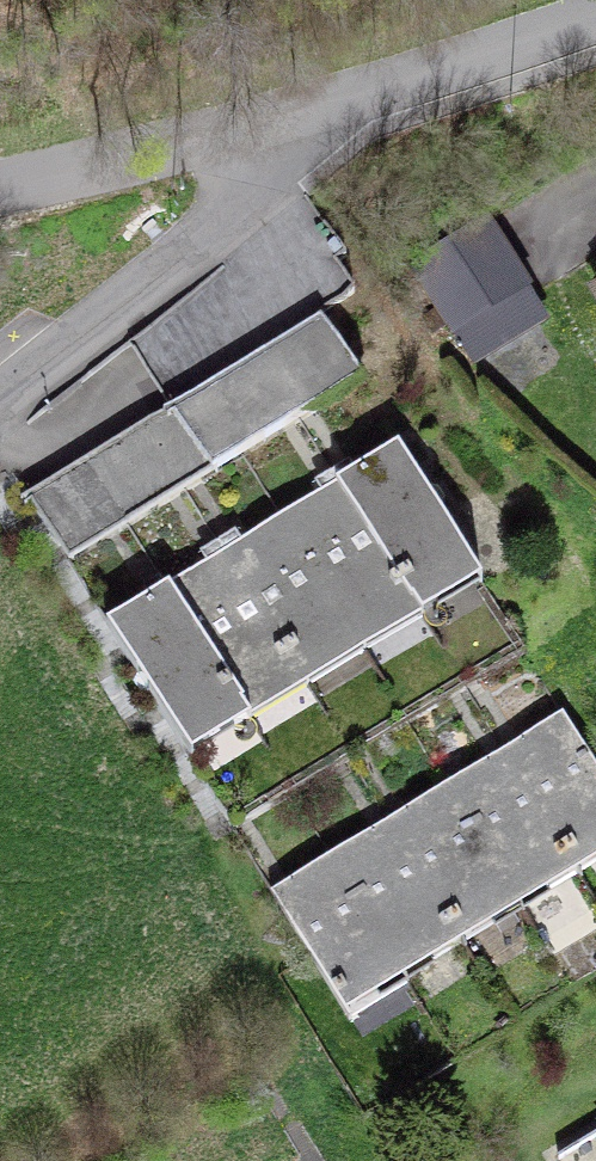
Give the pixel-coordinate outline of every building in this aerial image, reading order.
[(474,361),(543,319),(483,221),(414,264),(474,361)] [(68,562),(361,382),(323,321),(30,500),(68,562)] [(427,495),(397,444),(338,480),(414,606),(474,570),(442,518),(444,510),(437,498),(427,495)] [(414,606),(338,480),(280,516),(356,641),(414,606)] [(356,641),(280,516),(221,552),(296,677),(356,641)] [(296,677),(221,552),(163,588),(238,712),(296,677)] [(474,570),(414,606),(356,641),(296,677),(238,712),(182,746),(224,816),(335,748),(306,698),(368,660),(397,707),(469,664),(480,681),(525,653),(474,570)] [(150,695),(182,746),(238,712),(163,588),(105,623),(137,675),(134,683),(140,694),(150,695)] [(506,751),(579,871),(595,861),(595,762),(566,715),(506,751)] [(520,906),(579,871),(506,751),(448,786),(520,906)] [(463,941),(520,906),(448,786),(391,820),(463,941)] [(463,941),(391,820),(332,856),(404,976),(463,941)] [(404,976),(332,856),(271,892),(346,1011),(404,976)]
